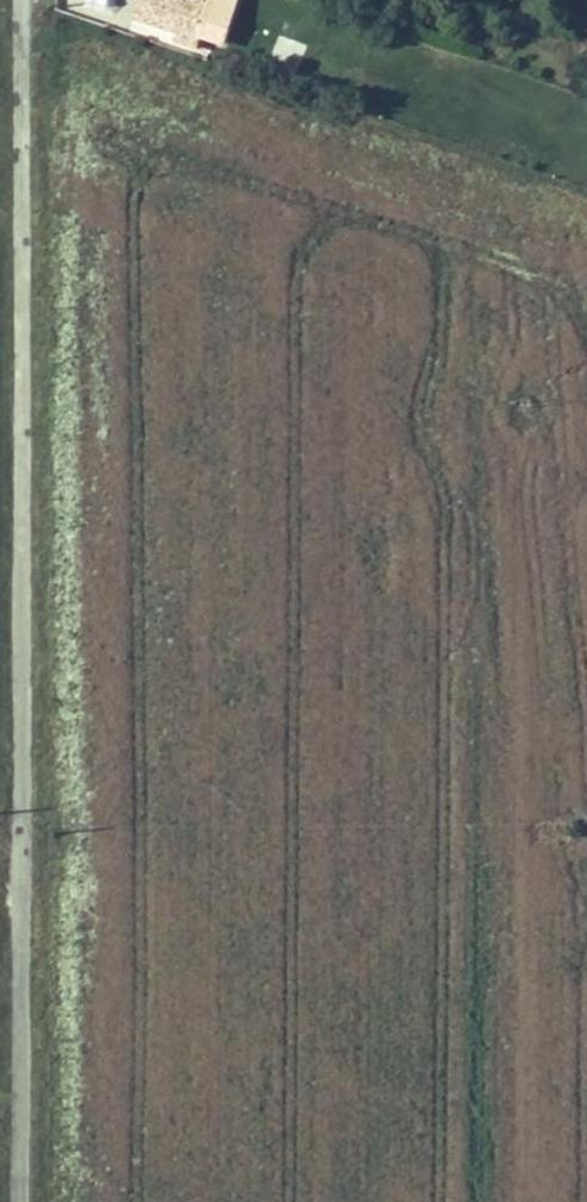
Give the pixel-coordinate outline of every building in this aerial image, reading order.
[(143,15),(158,20),(165,0),(148,0),(143,15)] [(201,0),(165,0),(158,20),(187,29),(183,39),(202,46),(207,32),(232,40),(244,0),(217,0),(215,5),(201,0)] [(280,35),(271,57),(297,68),(306,45),(280,35)]
